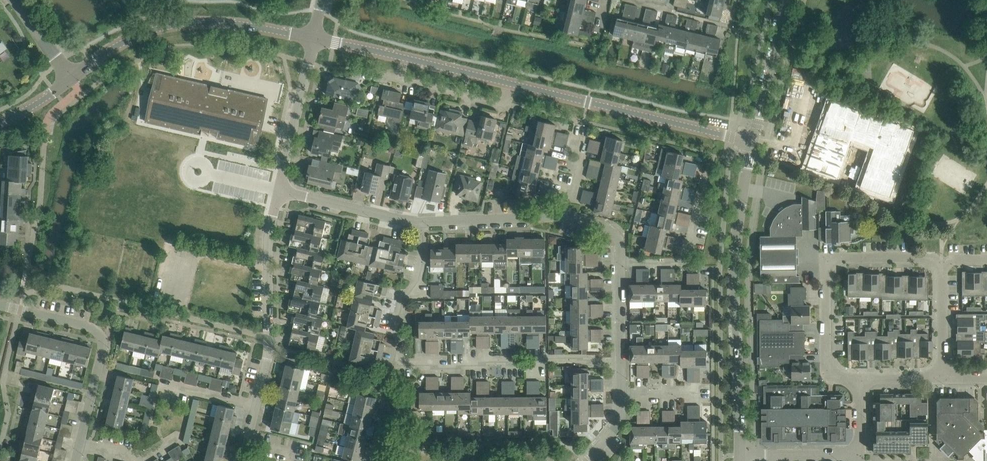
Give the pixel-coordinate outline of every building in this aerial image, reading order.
[(528,1),(527,7),(537,9),(540,0),(528,0),(528,1)] [(585,4),(569,0),(568,0),(567,5),(561,3),(560,9),(566,10),(595,17),(596,12),(588,10),(588,11),(584,10),(585,4)] [(687,3),(677,0),(675,0),(673,5),(686,8),(687,3)] [(721,17),(723,6),(707,2),(704,13),(721,17)] [(624,37),(632,5),(626,3),(623,16),(624,16),(624,19),(617,18),(613,35),(624,37)] [(635,19),(638,6),(632,5),(624,37),(634,40),(638,23),(632,21),(633,19),(635,19)] [(649,22),(652,10),(646,8),(643,21),(645,21),(644,24),(638,23),(634,40),(632,47),(642,49),(649,22)] [(594,22),(595,17),(566,10),(564,20),(581,24),(582,18),(586,19),(586,20),(594,22)] [(655,24),(658,11),(652,10),(649,22),(653,23),(655,24)] [(672,15),(671,14),(667,13),(665,22),(666,22),(665,26),(659,24),(658,28),(659,28),(656,41),(665,44),(672,15)] [(665,44),(664,50),(674,53),(676,46),(680,29),(674,28),(675,24),(676,24),(678,16),(672,15),(665,44)] [(686,49),(693,20),(688,18),(686,26),(686,27),(685,30),(680,29),(676,46),(686,49)] [(579,30),(581,24),(564,20),(561,31),(590,38),(591,33),(583,31),(579,30)] [(696,29),(698,21),(693,20),(686,49),(696,51),(700,34),(694,33),(695,29),(696,29)] [(649,22),(642,49),(653,52),(656,41),(659,28),(658,28),(653,26),(653,23),(649,22)] [(716,34),(718,26),(713,24),(711,33),(710,37),(706,53),(717,56),(721,39),(714,38),(715,34),(716,34)] [(710,37),(700,34),(696,51),(706,53),(710,37)] [(352,95),(354,93),(362,88),(359,83),(334,77),(329,80),(326,94),(342,97),(351,99),(352,94),(352,95)] [(153,99),(149,119),(251,141),(255,121),(263,123),(267,103),(229,94),(230,90),(213,87),(212,90),(165,80),(161,100),(153,99)] [(401,124),(403,116),(405,107),(396,105),(397,102),(400,102),(402,93),(384,89),(382,99),(384,99),(383,105),(380,105),(378,114),(388,117),(387,122),(391,128),(394,132),(398,133),(400,124),(401,124)] [(430,130),(431,126),(432,123),(434,114),(434,113),(428,112),(430,104),(415,100),(411,117),(418,119),(417,127),(430,130)] [(882,119),(863,113),(863,112),(830,101),(806,169),(838,180),(851,141),(873,149),(860,187),(891,198),(915,130),(882,119)] [(323,107),(319,123),(320,123),(319,127),(324,128),(324,130),(334,133),(336,126),(343,128),(345,121),(348,106),(345,105),(335,103),(333,110),(323,107)] [(434,114),(432,123),(431,126),(437,127),(455,131),(455,134),(464,136),(468,118),(462,117),(463,111),(450,108),(449,111),(441,109),(440,116),(434,114)] [(492,139),(494,129),(496,119),(482,116),(481,117),(479,116),(478,119),(479,119),(478,122),(469,120),(469,124),(468,124),(465,136),(466,136),(464,144),(473,146),(473,143),(476,144),(477,139),(487,141),(487,138),(492,139)] [(529,131),(529,132),(567,141),(569,134),(557,131),(557,132),(554,132),(555,124),(543,121),(540,121),(538,128),(531,126),(530,132),(529,131)] [(316,137),(312,152),(322,155),(329,156),(330,156),(331,151),(333,145),(340,146),(340,147),(342,136),(334,134),(324,131),(322,138),(316,137)] [(529,132),(527,143),(534,145),(534,146),(545,148),(549,150),(551,142),(555,143),(554,144),(566,147),(567,141),(529,132)] [(620,153),(620,150),(623,140),(607,136),(605,144),(602,143),(602,142),(590,139),(589,145),(620,153)] [(534,145),(527,143),(523,142),(519,155),(517,155),(557,164),(558,158),(547,155),(546,156),(543,155),(545,148),(534,146),(534,145)] [(626,154),(620,153),(589,145),(587,152),(599,154),(599,153),(603,154),(601,162),(606,163),(606,162),(617,165),(618,158),(625,160),(626,154)] [(684,154),(668,151),(669,146),(662,145),(659,162),(696,171),(697,164),(686,162),(686,163),(682,162),(684,154)] [(29,156),(27,156),(27,149),(10,152),(9,168),(32,169),(32,163),(28,163),(29,156)] [(494,149),(491,160),(497,162),(500,151),(494,149)] [(421,167),(425,154),(419,153),(416,166),(421,167)] [(555,170),(557,164),(517,155),(515,167),(523,169),(539,173),(541,165),(544,166),(544,167),(555,170)] [(309,164),(307,175),(309,175),(308,182),(325,186),(331,188),(331,187),(334,188),(335,181),(333,181),(334,177),(340,179),(343,166),(330,163),(327,162),(321,161),(320,160),(320,161),(319,167),(309,164)] [(606,162),(606,163),(604,169),(601,169),(601,168),(589,165),(588,171),(619,178),(625,180),(626,173),(620,172),(622,166),(617,165),(606,162)] [(695,177),(696,171),(659,162),(657,168),(664,169),(662,176),(666,177),(667,177),(678,179),(680,172),(683,173),(683,174),(695,177)] [(358,176),(355,187),(361,188),(361,190),(378,194),(382,179),(388,181),(390,171),(391,166),(377,163),(374,174),(359,171),(358,176)] [(539,173),(523,169),(515,167),(512,179),(515,180),(551,188),(553,182),(541,179),(541,180),(537,180),(539,173)] [(31,175),(32,169),(9,168),(8,180),(8,181),(22,181),(27,182),(27,175),(31,175)] [(417,186),(415,196),(421,198),(439,202),(441,197),(443,197),(446,187),(443,186),(446,174),(429,170),(425,188),(423,188),(417,186)] [(588,171),(587,177),(602,181),(600,187),(616,190),(619,178),(588,171)] [(408,201),(410,191),(413,179),(396,175),(391,197),(408,201)] [(477,201),(480,191),(481,183),(474,181),(474,179),(461,176),(456,194),(463,195),(463,196),(468,197),(468,198),(477,201)] [(683,180),(678,179),(667,177),(666,177),(665,183),(659,182),(658,188),(664,189),(695,196),(696,190),(685,187),(684,188),(681,187),(683,180)] [(8,181),(8,180),(3,180),(3,193),(25,194),(26,188),(22,188),(22,181),(8,181)] [(550,194),(551,188),(515,180),(515,183),(512,193),(533,197),(535,190),(538,191),(538,192),(550,194)] [(584,189),(582,196),(613,203),(616,190),(600,187),(599,194),(595,193),(595,192),(584,189)] [(694,202),(695,196),(664,189),(661,199),(659,199),(658,200),(677,205),(679,198),(682,199),(682,200),(694,202)] [(362,200),(364,193),(356,191),(354,198),(362,200)] [(825,191),(818,191),(817,199),(817,201),(825,201),(825,191)] [(25,200),(25,194),(3,193),(2,205),(21,207),(21,200),(25,200)] [(621,205),(613,203),(582,196),(581,202),(593,204),(593,203),(596,204),(594,212),(610,215),(612,209),(618,210),(620,209),(621,205)] [(760,236),(761,277),(771,277),(771,283),(799,282),(799,275),(799,276),(797,276),(796,236),(799,236),(803,232),(803,229),(816,229),(816,217),(815,217),(815,213),(816,213),(816,201),(802,196),(802,203),(794,203),(786,207),(779,212),(773,219),(770,227),(770,236),(760,236)] [(675,212),(677,205),(658,200),(658,202),(661,203),(658,213),(689,221),(691,215),(679,212),(679,213),(675,212)] [(20,213),(21,207),(2,205),(1,218),(24,219),(24,213),(20,213)] [(840,221),(840,215),(840,211),(826,211),(826,243),(837,243),(837,241),(851,241),(851,233),(854,233),(854,221),(840,221)] [(688,227),(689,221),(658,213),(655,225),(655,226),(666,228),(666,229),(671,230),(673,222),(676,223),(676,224),(688,227)] [(296,218),(293,230),(295,231),(305,233),(307,225),(315,227),(313,235),(322,237),(324,231),(326,221),(323,220),(323,218),(317,217),(316,219),(299,215),(298,219),(296,218)] [(23,225),(24,219),(1,218),(0,230),(0,231),(17,231),(16,232),(19,232),(19,225),(23,225)] [(655,225),(651,224),(648,224),(647,225),(651,226),(648,236),(643,235),(643,236),(648,237),(679,244),(680,238),(668,235),(668,236),(665,236),(666,229),(666,228),(655,226),(655,225)] [(354,260),(361,231),(353,229),(350,241),(342,239),(338,257),(354,260)] [(0,230),(0,244),(16,245),(16,232),(17,231),(0,231),(0,230)] [(874,231),(874,241),(890,241),(889,230),(874,231)] [(292,234),(289,246),(298,248),(301,249),(303,241),(311,243),(310,250),(319,252),(325,254),(325,253),(323,253),(323,251),(319,251),(322,237),(313,235),(305,233),(295,231),(295,234),(292,234)] [(370,264),(374,246),(366,244),(369,233),(361,231),(354,260),(370,264)] [(385,268),(392,239),(384,237),(381,248),(374,246),(370,264),(385,268)] [(677,250),(679,244),(648,237),(645,250),(661,253),(662,246),(666,247),(665,248),(677,250)] [(385,268),(391,269),(401,271),(405,254),(397,252),(400,240),(392,239),(385,268)] [(507,256),(520,256),(520,239),(507,239),(507,244),(507,256)] [(520,256),(519,263),(526,263),(526,259),(532,259),(532,239),(520,239),(520,256)] [(545,256),(545,249),(545,239),(532,239),(532,259),(532,262),(545,262),(545,256)] [(456,261),(457,261),(469,261),(469,244),(456,244),(456,249),(456,261)] [(475,261),(482,261),(482,244),(469,244),(469,261),(469,267),(475,267),(475,261)] [(482,261),(494,261),(494,244),(482,244),(482,261)] [(507,256),(507,244),(494,244),(494,261),(494,268),(507,269),(507,256)] [(566,252),(557,252),(557,260),(566,260),(598,259),(598,253),(586,253),(586,254),(582,254),(582,247),(572,247),(566,247),(566,252)] [(295,251),(292,263),(295,263),(304,266),(305,258),(314,260),(312,268),(322,270),(325,254),(319,252),(310,250),(301,249),(298,248),(297,251),(295,251)] [(444,266),(444,249),(431,249),(431,272),(444,272),(444,266)] [(457,261),(456,261),(456,249),(444,249),(444,266),(457,266),(457,261)] [(586,266),(598,266),(598,259),(566,260),(566,272),(582,272),(582,265),(586,265),(586,266)] [(312,268),(304,266),(295,263),(294,267),(291,266),(289,278),(297,280),(300,281),(302,273),(310,275),(308,283),(310,283),(318,285),(322,270),(312,268)] [(630,301),(643,301),(643,269),(636,269),(637,281),(638,281),(638,284),(630,285),(630,301)] [(649,269),(643,269),(643,301),(643,307),(656,307),(656,300),(655,284),(648,284),(648,281),(649,281),(649,269)] [(655,284),(656,300),(668,300),(668,269),(662,269),(662,281),(663,281),(663,284),(655,284)] [(680,289),(681,289),(681,284),(673,284),(673,281),(674,281),(674,269),(668,269),(668,300),(680,300),(680,289)] [(566,272),(565,272),(565,285),(572,285),(603,285),(603,279),(591,279),(591,280),(587,280),(587,272),(582,272),(566,272)] [(962,296),(974,296),(974,272),(966,272),(966,274),(962,274),(962,296)] [(985,296),(985,274),(982,274),(982,272),(974,272),(974,296),(985,296)] [(860,297),(860,275),(856,275),(856,274),(848,273),(848,279),(844,279),(844,289),(848,289),(848,297),(860,297)] [(693,312),(693,305),(693,274),(687,274),(687,286),(688,286),(688,289),(681,289),(680,289),(680,300),(680,305),(687,305),(687,312),(693,312)] [(693,305),(706,305),(706,289),(699,289),(699,286),(700,286),(700,274),(693,274),(693,305)] [(871,297),(872,274),(864,274),(864,275),(860,275),(860,297),(871,297)] [(883,275),(879,275),(879,274),(872,274),(871,297),(882,297),(883,297),(883,277),(883,275)] [(894,299),(894,276),(886,276),(886,277),(883,277),(883,297),(882,297),(882,299),(894,299)] [(905,299),(906,277),(902,277),(902,276),(894,276),(894,299),(905,299)] [(917,300),(917,276),(909,276),(909,278),(906,277),(905,299),(917,300)] [(917,300),(918,300),(928,300),(929,278),(925,278),(925,276),(917,276),(917,300)] [(318,285),(310,283),(308,283),(300,281),(297,280),(297,284),(294,283),(291,295),(294,296),(303,298),(320,302),(324,286),(318,285)] [(388,287),(378,284),(358,280),(355,296),(373,300),(374,292),(386,295),(388,287)] [(489,283),(482,283),(482,287),(482,292),(489,292),(489,293),(495,292),(495,286),(489,287),(489,283)] [(444,298),(444,290),(444,285),(431,285),(431,298),(444,298)] [(572,285),(572,296),(572,297),(572,298),(587,298),(587,290),(591,290),(591,291),(603,291),(603,285),(572,285)] [(771,314),(758,314),(758,319),(758,331),(803,331),(803,323),(809,323),(809,306),(803,306),(803,298),(806,298),(806,287),(791,287),(791,294),(789,294),(789,306),(792,306),(792,316),(783,316),(783,319),(771,319),(771,314)] [(320,302),(303,298),(294,296),(293,299),(290,299),(288,311),(294,312),(300,313),(302,306),(310,308),(308,315),(317,317),(320,302)] [(371,307),(373,300),(355,296),(351,311),(380,318),(382,310),(371,307)] [(572,300),(572,310),(603,310),(603,304),(591,304),(591,305),(588,305),(587,298),(572,298),(572,299),(572,300)] [(482,316),(483,316),(483,309),(470,309),(470,316),(469,316),(469,322),(470,322),(470,332),(477,332),(477,336),(476,336),(477,348),(483,348),(482,316)] [(520,315),(521,315),(521,309),(508,309),(508,315),(508,347),(514,347),(514,335),(513,335),(513,332),(520,332),(520,315)] [(520,315),(520,332),(528,332),(528,335),(527,335),(527,347),(533,347),(533,315),(533,309),(527,309),(527,315),(521,315),(520,315)] [(572,320),(572,323),(588,323),(588,315),(591,315),(591,316),(603,316),(603,310),(572,310),(572,313),(572,320)] [(378,326),(380,318),(351,311),(347,328),(357,330),(357,329),(365,331),(366,331),(367,323),(378,326)] [(308,315),(300,313),(294,312),(296,313),(296,316),(293,316),(290,328),(293,329),(302,331),(304,323),(313,325),(311,333),(319,335),(323,319),(317,317),(308,315)] [(957,318),(957,325),(981,325),(981,320),(985,320),(985,314),(972,314),(962,314),(959,314),(959,318),(957,318)] [(502,348),(508,347),(508,315),(495,316),(495,332),(503,332),(503,335),(502,335),(502,348)] [(546,332),(546,322),(546,315),(533,315),(533,347),(540,347),(540,335),(539,335),(539,332),(546,332)] [(482,316),(483,348),(489,348),(489,335),(488,335),(488,332),(495,332),(495,316),(483,316),(482,316)] [(432,321),(429,321),(419,321),(415,321),(415,338),(419,337),(427,337),(427,341),(426,341),(426,353),(432,353),(432,321)] [(444,337),(444,322),(432,321),(432,353),(439,353),(439,341),(438,341),(438,337),(444,337)] [(457,353),(457,322),(444,322),(444,337),(452,337),(452,341),(451,341),(451,353),(457,353)] [(470,322),(469,322),(457,322),(457,353),(464,353),(464,341),(463,341),(463,337),(470,337),(470,332),(470,322)] [(572,335),(603,335),(603,329),(591,329),(591,330),(588,330),(588,323),(572,323),(572,324),(572,335)] [(646,325),(646,335),(655,335),(655,326),(646,325)] [(959,337),(985,337),(985,331),(981,331),(981,325),(957,325),(957,333),(959,333),(959,337)] [(134,350),(138,334),(131,332),(132,328),(126,327),(121,347),(134,350)] [(290,331),(287,344),(316,350),(319,335),(311,333),(302,331),(293,329),(292,332),(290,331)] [(375,333),(366,331),(365,331),(357,329),(357,330),(354,345),(383,351),(385,343),(373,341),(375,333)] [(896,356),(896,329),(894,329),(894,331),(888,331),(888,336),(884,336),(884,359),(890,359),(890,358),(894,358),(894,356),(896,356)] [(908,357),(908,334),(900,334),(900,329),(899,329),(896,329),(896,356),(898,356),(898,357),(908,357)] [(920,355),(920,333),(917,333),(917,329),(915,329),(912,329),(911,329),(911,334),(908,334),(908,357),(913,357),(913,355),(920,355)] [(805,331),(803,331),(758,331),(758,354),(805,354),(805,331)] [(860,359),(860,336),(854,336),(854,331),(848,331),(848,358),(852,358),(852,359),(860,359)] [(872,358),(872,331),(865,331),(865,336),(860,336),(860,359),(868,359),(868,358),(872,358)] [(884,359),(884,336),(877,336),(877,331),(872,331),(872,358),(875,358),(875,359),(884,359)] [(146,353),(151,333),(145,332),(144,336),(138,334),(134,350),(146,353)] [(38,354),(43,336),(30,333),(28,340),(21,339),(17,353),(25,355),(26,351),(38,354)] [(159,351),(162,340),(156,338),(157,334),(151,333),(146,353),(159,356),(160,351),(159,351)] [(172,354),(177,334),(171,333),(170,337),(163,335),(162,340),(159,351),(160,351),(172,354)] [(920,333),(920,355),(921,355),(920,357),(929,357),(929,351),(932,351),(932,341),(928,341),(928,333),(920,333)] [(184,357),(188,341),(182,340),(182,336),(177,334),(172,354),(184,357)] [(556,335),(549,335),(549,339),(556,339),(556,342),(572,342),(572,348),(588,348),(588,341),(591,341),(591,342),(603,342),(603,335),(572,335),(556,335)] [(51,357),(55,339),(43,336),(38,354),(51,357)] [(643,345),(643,337),(637,337),(637,345),(630,345),(630,361),(638,361),(638,365),(637,365),(637,377),(643,377),(643,345)] [(958,348),(981,348),(981,343),(985,343),(985,337),(959,337),(959,341),(958,341),(958,348)] [(63,360),(67,342),(55,339),(51,357),(63,360)] [(196,360),(201,340),(195,339),(194,343),(188,341),(184,357),(196,360)] [(209,363),(212,347),(206,345),(207,342),(201,340),(196,360),(209,363)] [(75,363),(79,345),(67,342),(63,360),(75,363)] [(75,363),(88,366),(92,348),(79,345),(75,363)] [(221,366),(226,346),(220,345),(219,349),(212,347),(209,363),(221,366)] [(381,360),(383,351),(354,345),(350,361),(368,365),(370,357),(381,360)] [(649,361),(656,361),(656,345),(643,345),(643,377),(650,377),(650,365),(649,365),(649,361)] [(662,377),(669,377),(668,345),(656,345),(656,361),(663,361),(663,365),(662,365),(662,377)] [(674,361),(681,361),(681,345),(668,345),(669,377),(675,377),(675,365),(674,365),(674,361)] [(694,350),(693,350),(693,345),(681,345),(681,361),(680,366),(688,366),(688,370),(687,370),(687,382),(694,382),(694,350)] [(233,369),(232,372),(240,374),(244,360),(236,358),(237,353),(231,351),(231,347),(226,346),(221,366),(233,369)] [(985,360),(985,354),(981,354),(981,348),(958,348),(958,356),(959,356),(959,360),(985,360)] [(694,382),(700,382),(700,370),(699,370),(699,366),(707,366),(707,350),(694,350),(694,382)] [(805,354),(758,354),(758,366),(779,366),(779,363),(783,363),(783,370),(792,370),(792,379),(810,379),(810,362),(804,362),(804,354),(805,354)] [(23,362),(17,361),(15,372),(27,375),(28,370),(22,368),(23,362)] [(166,378),(169,366),(156,363),(155,369),(161,370),(160,377),(166,378)] [(302,379),(302,378),(304,369),(287,364),(285,371),(280,369),(279,374),(302,379)] [(180,375),(181,369),(169,366),(166,378),(172,380),(174,373),(180,375)] [(588,380),(588,368),(572,368),(572,385),(603,385),(603,378),(591,378),(591,380),(588,380)] [(191,384),(193,372),(181,369),(180,375),(186,376),(184,383),(191,384)] [(204,381),(205,375),(193,372),(191,384),(197,386),(198,379),(204,381)] [(299,390),(302,379),(279,374),(278,379),(283,380),(281,386),(299,390)] [(134,378),(128,377),(118,375),(117,381),(113,381),(112,386),(131,391),(134,378)] [(215,390),(218,378),(205,375),(204,381),(210,382),(209,389),(215,390)] [(415,393),(411,393),(412,410),(420,410),(420,409),(426,408),(433,408),(433,377),(426,377),(426,389),(427,389),(427,392),(415,392),(415,393)] [(439,377),(433,377),(433,408),(443,409),(444,413),(445,413),(445,408),(445,392),(438,392),(438,389),(439,389),(439,377)] [(445,408),(445,413),(447,413),(447,408),(458,408),(458,377),(451,377),(451,389),(452,389),(452,392),(445,392),(445,408)] [(470,397),(471,397),(471,392),(463,392),(463,389),(464,389),(464,377),(458,377),(458,408),(458,413),(470,413),(470,408),(470,397)] [(230,381),(220,379),(218,378),(215,390),(221,392),(223,385),(229,387),(230,381)] [(83,383),(77,382),(71,380),(70,385),(82,388),(83,383)] [(498,413),(508,413),(508,381),(502,381),(502,394),(503,394),(503,397),(496,397),(496,419),(498,419),(498,413)] [(521,416),(521,397),(514,397),(514,393),(515,393),(515,381),(508,381),(508,413),(519,413),(519,416),(521,416)] [(528,397),(521,397),(521,416),(521,420),(523,420),(523,416),(523,413),(528,413),(528,419),(534,420),(534,381),(527,381),(527,393),(528,393),(528,397)] [(540,381),(534,381),(534,420),(547,419),(547,397),(539,397),(539,393),(540,393),(540,381)] [(470,408),(470,413),(483,413),(483,382),(477,382),(477,394),(478,394),(478,397),(471,397),(470,397),(470,408)] [(496,419),(496,397),(488,397),(488,394),(489,394),(489,382),(483,382),(483,413),(483,419),(489,419),(489,421),(496,421),(496,419)] [(33,390),(32,396),(52,401),(52,398),(55,388),(46,386),(35,383),(34,387),(33,390)] [(591,391),(603,391),(603,385),(572,385),(572,398),(588,398),(588,390),(591,390),(591,391)] [(817,406),(817,395),(817,385),(763,386),(764,421),(764,435),(768,435),(768,436),(771,439),(831,438),(831,441),(836,441),(836,438),(840,438),(844,435),(844,409),(844,408),(824,408),(824,406),(817,406)] [(128,403),(131,391),(112,386),(110,392),(114,393),(113,400),(128,403)] [(297,401),(299,390),(281,386),(280,392),(275,390),(274,395),(297,401)] [(338,388),(331,386),(329,391),(328,397),(335,399),(338,388)] [(356,404),(379,409),(380,405),(375,404),(376,397),(358,393),(356,404)] [(844,408),(843,403),(843,394),(817,395),(817,406),(824,406),(824,408),(844,408)] [(921,394),(880,394),(880,402),(873,402),(873,433),(876,433),(876,442),(873,442),(873,452),(900,452),(911,452),(911,443),(920,443),(928,443),(928,442),(928,419),(895,419),(894,403),(910,403),(910,417),(918,416),(918,415),(927,415),(927,402),(922,402),(921,394)] [(294,411),(297,401),(274,395),(273,400),(278,401),(276,407),(294,411)] [(49,413),(52,401),(32,396),(31,402),(35,403),(33,409),(49,413)] [(975,397),(974,398),(941,398),(940,397),(936,402),(937,402),(937,415),(937,416),(937,432),(937,438),(935,440),(935,439),(935,440),(942,447),(944,445),(951,452),(949,454),(956,460),(957,460),(956,460),(958,459),(964,459),(964,455),(969,450),(986,432),(986,429),(985,429),(985,426),(978,420),(978,402),(979,401),(975,397)] [(604,410),(604,404),(591,404),(591,405),(588,405),(588,398),(572,398),(567,398),(568,405),(565,405),(565,410),(572,410),(604,410)] [(125,416),(128,403),(113,400),(111,406),(107,405),(106,411),(125,416)] [(63,416),(69,418),(70,412),(76,413),(77,407),(66,404),(63,416)] [(235,408),(225,406),(219,404),(216,417),(236,422),(237,416),(233,415),(235,408)] [(377,414),(379,409),(356,404),(353,414),(371,419),(373,413),(377,414)] [(689,421),(681,421),(681,426),(682,437),(694,437),(694,406),(688,406),(688,418),(689,418),(689,421)] [(700,406),(694,406),(694,437),(694,443),(707,443),(707,421),(699,421),(699,418),(700,418),(700,406)] [(292,422),(294,411),(276,407),(275,413),(270,411),(269,416),(292,422)] [(46,425),(49,413),(33,409),(31,416),(27,415),(26,420),(46,425)] [(550,410),(550,429),(553,429),(553,436),(558,436),(558,410),(556,410),(550,410)] [(604,416),(604,410),(572,410),(572,423),(574,423),(574,431),(588,431),(588,423),(588,415),(592,415),(592,416),(604,416)] [(122,428),(125,416),(106,411),(104,417),(108,418),(106,425),(122,428)] [(631,427),(631,448),(644,448),(644,443),(644,411),(637,411),(637,423),(638,423),(638,426),(631,427)] [(650,411),(644,411),(644,443),(655,443),(655,446),(656,446),(656,426),(649,426),(649,423),(650,423),(650,411)] [(664,426),(656,426),(656,446),(658,446),(658,443),(662,442),(662,448),(669,448),(669,411),(662,411),(663,423),(664,423),(664,426)] [(681,426),(674,426),(674,423),(675,423),(675,411),(669,411),(669,448),(675,448),(675,442),(682,442),(681,426)] [(370,425),(371,419),(353,414),(351,425),(374,431),(375,426),(370,425)] [(67,424),(69,418),(63,416),(60,429),(71,431),(72,425),(67,424)] [(289,433),(292,422),(269,416),(268,421),(273,422),(271,428),(289,433)] [(234,428),(236,422),(216,417),(213,429),(229,433),(230,427),(234,428)] [(43,438),(46,425),(26,420),(25,426),(29,427),(27,434),(43,438)] [(374,431),(351,425),(342,423),(339,433),(348,436),(366,440),(368,434),(372,435),(374,431)] [(310,426),(308,435),(314,436),(315,434),(317,428),(310,426)] [(69,437),(71,431),(60,429),(57,441),(63,442),(64,436),(69,437)] [(227,439),(229,433),(213,429),(210,441),(230,446),(231,440),(227,439)] [(969,450),(974,455),(975,454),(979,458),(978,460),(979,460),(986,460),(986,432),(969,450)] [(40,450),(43,438),(27,434),(25,440),(21,439),(20,445),(40,450)] [(365,446),(366,440),(348,436),(346,446),(368,452),(370,447),(365,446)] [(65,456),(67,450),(61,449),(63,442),(57,441),(54,453),(65,456)] [(228,452),(230,446),(210,441),(207,454),(220,457),(223,458),(224,451),(228,452)] [(40,450),(20,445),(19,451),(23,452),(21,458),(32,460),(37,460),(40,450)] [(187,448),(182,451),(179,445),(174,448),(180,458),(190,452),(187,448)] [(368,452),(346,446),(343,457),(359,460),(361,460),(362,455),(367,456),(368,452)] [(180,458),(174,448),(169,451),(172,457),(166,460),(176,460),(180,458)]
